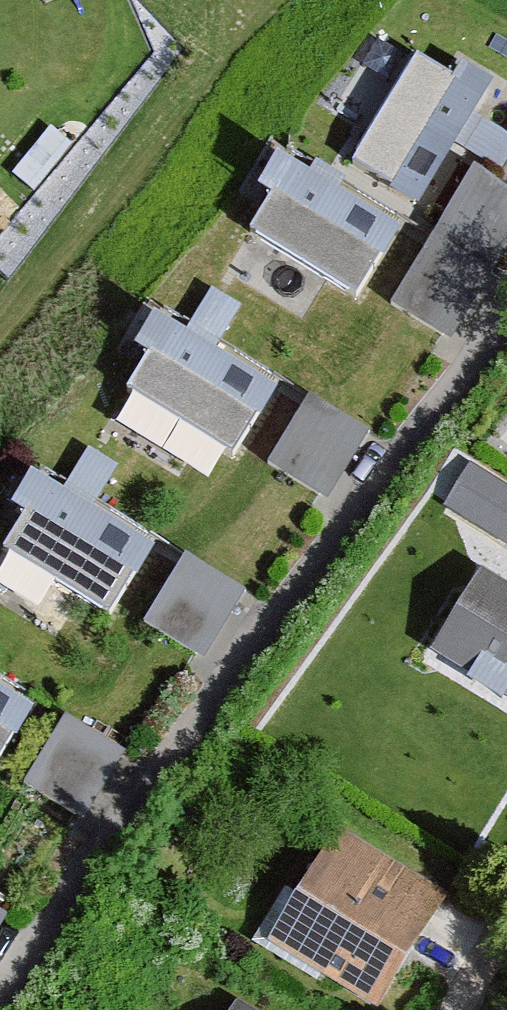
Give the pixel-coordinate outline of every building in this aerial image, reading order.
[(487,104),(417,62),(354,167),(423,209),(487,104)] [(72,147),(51,129),(13,174),(34,192),(72,147)] [(382,267),(401,236),(277,162),(259,193),(272,200),(250,236),(355,300),(377,264),(382,267)] [(474,171),(440,229),(501,264),(506,253),(506,190),(474,171)] [(491,272),(432,239),(393,308),(452,341),(491,272)] [(187,326),(225,336),(237,288),(199,278),(187,326)] [(259,425),(277,394),(154,319),(135,350),(148,358),(127,393),(232,457),(254,422),(259,425)] [(371,432),(310,398),(271,467),(332,501),(371,432)] [(83,435),(58,481),(93,500),(118,454),(83,435)] [(470,464),(441,510),(506,551),(506,487),(470,464)] [(135,582),(153,551),(30,477),(12,507),(25,515),(3,551),(108,615),(130,579),(135,582)] [(245,590),(185,556),(146,625),(206,659),(245,590)] [(477,572),(425,662),(506,710),(506,590),(477,572)] [(31,715),(0,696),(0,755),(8,743),(12,746),(31,715)] [(125,752),(66,718),(26,788),(84,822),(125,752)] [(448,897),(338,832),(270,944),(381,1009),(448,897)]
